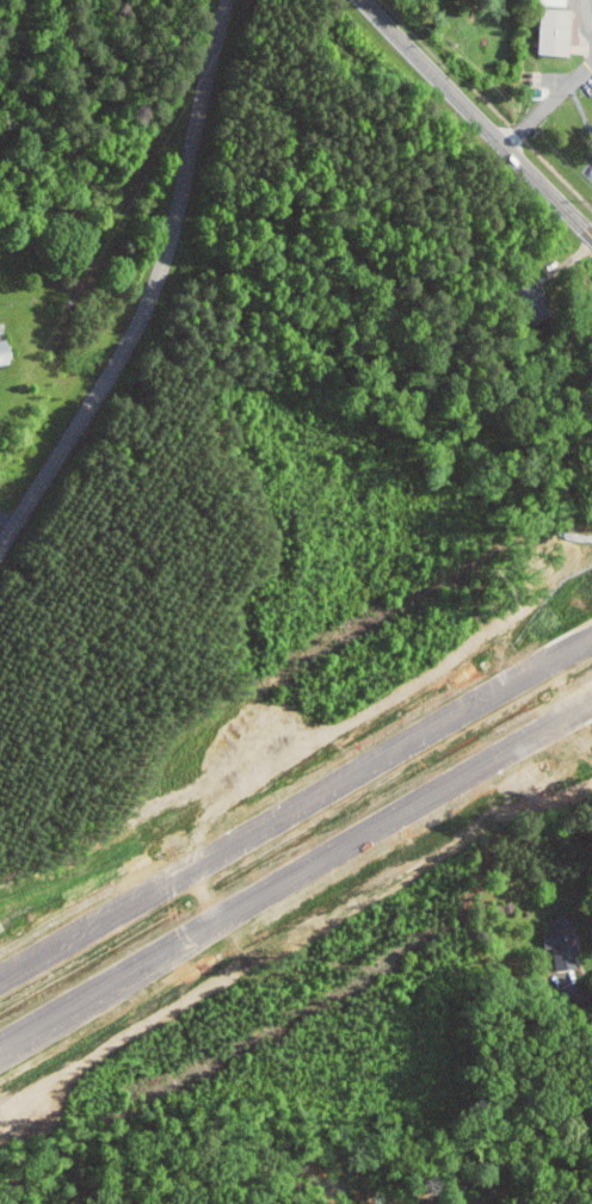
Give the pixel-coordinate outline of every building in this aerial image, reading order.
[(534,55),(564,56),(564,44),(575,44),(576,12),(536,11),(534,55)] [(19,361),(15,337),(2,339),(0,327),(0,364),(19,361)] [(555,948),(557,970),(581,968),(578,916),(551,918),(552,930),(545,930),(546,948),(555,948)]
